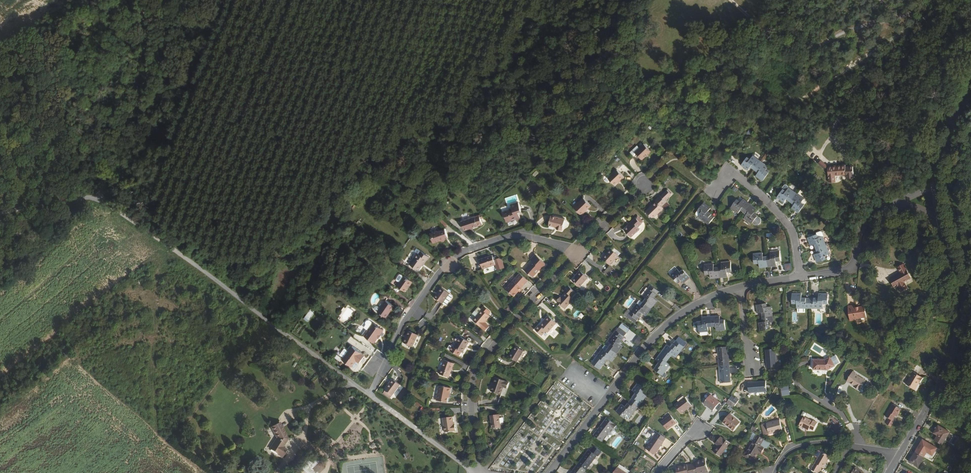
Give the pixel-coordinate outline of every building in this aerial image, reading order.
[(645,146),(641,150),(636,154),(638,156),(643,161),(652,153),(645,146)] [(636,154),(641,150),(638,148),(631,155),(634,159),(638,156),(636,154)] [(751,167),(755,170),(762,160),(754,153),(750,159),(747,157),(741,165),(748,171),(751,167)] [(824,157),(820,160),(826,169),(824,179),(831,180),(832,173),(843,175),(843,179),(850,180),(852,169),(844,168),(844,166),(827,163),(824,157)] [(762,160),(755,170),(757,172),(755,175),(762,181),(768,172),(765,170),(769,165),(762,160)] [(615,174),(605,182),(611,190),(617,185),(618,185),(621,182),(615,174)] [(792,202),(798,193),(787,185),(786,186),(783,189),(784,190),(778,198),(786,203),(788,199),(792,202)] [(149,191),(143,187),(139,193),(145,197),(149,191)] [(673,195),(668,190),(646,211),(654,219),(665,208),(666,210),(671,205),(667,201),(673,195)] [(803,198),(798,193),(792,202),(795,204),(793,208),(800,213),(805,205),(802,203),(805,199),(804,198),(803,198)] [(744,214),(750,206),(742,200),(739,204),(735,200),(729,208),(737,215),(740,211),(744,214)] [(580,201),(570,211),(578,219),(582,216),(581,216),(583,214),(584,214),(588,210),(580,201)] [(702,202),(696,211),(699,214),(697,216),(707,224),(712,217),(706,212),(709,208),(702,202)] [(520,221),(524,220),(522,214),(525,214),(521,204),(514,207),(515,211),(506,214),(507,219),(508,219),(510,224),(520,221)] [(756,211),(750,206),(744,214),(746,217),(744,220),(752,226),(753,224),(757,226),(760,226),(762,223),(762,220),(754,214),(756,211)] [(478,219),(482,228),(486,227),(484,221),(483,217),(478,219)] [(631,222),(623,230),(631,239),(639,230),(638,228),(641,224),(637,221),(635,219),(635,218),(631,222)] [(478,219),(464,223),(467,233),(482,228),(478,219)] [(563,223),(549,219),(546,228),(553,231),(552,233),(558,235),(558,233),(559,233),(563,223)] [(429,234),(422,236),(426,247),(433,245),(434,246),(437,245),(437,244),(440,242),(437,233),(429,235),(429,234)] [(820,250),(829,248),(826,236),(821,238),(820,234),(810,237),(813,247),(818,245),(820,250)] [(832,255),(829,248),(820,250),(821,255),(816,256),(819,264),(828,261),(827,257),(832,255)] [(610,250),(602,260),(609,266),(618,257),(610,250)] [(772,259),(767,259),(769,270),(778,269),(777,264),(782,263),(781,253),(772,254),(772,259)] [(769,270),(767,259),(764,260),(763,255),(754,257),(755,267),(760,266),(761,271),(769,270)] [(411,259),(403,270),(412,276),(420,265),(420,266),(422,262),(415,257),(412,260),(411,259)] [(528,269),(523,274),(532,281),(539,273),(540,273),(544,268),(534,259),(530,264),(532,266),(528,270),(528,269)] [(490,260),(477,265),(480,273),(493,269),(495,275),(502,272),(500,265),(497,263),(495,264),(494,260),(491,261),(490,260)] [(723,269),(718,269),(719,279),(729,279),(728,274),(733,273),(732,264),(722,264),(723,269)] [(719,279),(718,269),(715,270),(715,265),(705,266),(706,276),(711,275),(711,280),(719,279)] [(903,278),(896,281),(897,282),(894,284),(897,290),(900,289),(903,296),(910,292),(907,286),(914,283),(907,268),(900,271),(903,278)] [(676,273),(672,275),(677,282),(681,280),(684,283),(691,277),(686,269),(678,275),(676,273)] [(577,278),(572,285),(579,291),(588,281),(580,274),(577,278)] [(395,277),(391,283),(391,284),(395,286),(392,290),(400,296),(405,289),(406,290),(408,285),(400,279),(399,280),(396,278),(395,277)] [(519,278),(515,282),(522,288),(525,284),(519,278)] [(514,281),(504,293),(512,301),(517,295),(518,296),(520,293),(520,292),(522,289),(522,288),(515,282),(514,281)] [(647,299),(644,303),(652,309),(657,302),(654,300),(659,293),(652,286),(644,296),(647,299)] [(438,294),(430,305),(439,311),(441,313),(443,313),(448,306),(449,304),(446,302),(447,301),(438,294)] [(811,310),(811,300),(802,300),(802,295),(794,295),(793,304),(798,305),(798,309),(811,310)] [(559,301),(555,305),(563,312),(572,302),(565,296),(560,302),(559,301)] [(819,301),(811,300),(811,310),(824,310),(824,305),(829,305),(829,297),(820,296),(819,301)] [(383,303),(375,314),(382,320),(391,309),(383,303)] [(652,309),(644,303),(641,306),(638,304),(630,315),(632,317),(629,319),(636,324),(643,314),(646,316),(652,309)] [(762,315),(763,320),(772,318),(771,308),(766,308),(766,306),(756,307),(757,315),(762,315)] [(857,308),(849,309),(851,324),(856,324),(856,323),(868,321),(866,310),(857,311),(857,308)] [(304,320),(308,322),(314,313),(310,310),(304,320)] [(477,313),(474,317),(477,320),(475,323),(472,326),(484,337),(489,332),(484,328),(489,322),(487,320),(489,317),(483,312),(480,315),(477,313)] [(548,317),(535,332),(542,338),(546,334),(548,335),(557,325),(548,317)] [(714,319),(714,329),(717,329),(717,332),(728,331),(728,323),(722,323),(722,318),(714,319)] [(772,318),(763,320),(763,325),(758,326),(759,334),(769,332),(769,328),(774,327),(772,318)] [(711,329),(714,329),(714,319),(705,320),(705,324),(700,325),(701,333),(711,333),(711,329)] [(364,335),(368,327),(364,324),(362,325),(360,327),(362,330),(360,332),(364,335)] [(379,333),(368,327),(364,335),(360,341),(371,347),(379,333)] [(609,347),(617,354),(623,347),(620,344),(626,336),(618,330),(609,341),(612,344),(609,347)] [(403,336),(398,347),(407,351),(412,340),(403,336)] [(662,352),(670,358),(672,354),(676,357),(683,346),(676,340),(671,347),(668,344),(662,352)] [(462,357),(467,346),(458,342),(453,352),(452,352),(450,351),(448,352),(447,355),(448,357),(459,361),(461,357),(462,357)] [(351,346),(342,359),(353,367),(357,361),(360,363),(364,355),(351,346)] [(612,361),(617,354),(609,347),(607,350),(604,348),(595,359),(603,365),(608,359),(612,361)] [(719,349),(720,367),(730,366),(728,348),(719,349)] [(510,355),(507,359),(516,365),(523,355),(515,349),(511,355),(510,355)] [(775,350),(766,351),(768,368),(777,367),(775,350)] [(667,361),(670,358),(662,352),(657,360),(659,362),(654,369),(662,375),(670,364),(667,361)] [(824,363),(812,364),(813,374),(827,373),(834,368),(829,360),(824,363)] [(923,367),(919,364),(907,385),(915,391),(918,386),(917,385),(919,383),(920,383),(921,384),(923,379),(918,375),(923,367)] [(454,368),(445,365),(440,379),(450,382),(452,376),(451,376),(454,368)] [(730,366),(720,367),(721,384),(731,384),(730,366)] [(858,374),(855,372),(848,382),(861,391),(867,381),(858,375),(858,374)] [(510,386),(496,381),(490,395),(501,399),(504,391),(507,392),(510,386)] [(635,393),(630,400),(638,407),(647,395),(644,393),(646,389),(639,383),(633,391),(635,393)] [(766,383),(749,384),(749,394),(767,392),(766,383)] [(386,388),(381,395),(389,401),(396,390),(389,384),(386,388)] [(781,388),(782,396),(790,396),(789,387),(781,388)] [(453,392),(440,389),(437,403),(448,406),(450,396),(451,396),(453,392)] [(720,403),(710,396),(703,404),(713,411),(720,403)] [(685,398),(675,406),(682,415),(692,407),(685,398)] [(638,407),(630,400),(625,407),(622,405),(616,412),(627,421),(638,407)] [(900,417),(904,411),(896,406),(888,418),(891,421),(888,426),(892,429),(896,424),(895,423),(899,417),(900,417)] [(740,422),(729,414),(723,423),(734,431),(740,422)] [(638,425),(643,418),(639,415),(634,423),(638,425)] [(500,416),(492,416),(494,430),(502,429),(500,416)] [(672,416),(662,422),(668,430),(677,424),(672,416)] [(619,427),(607,418),(594,435),(602,441),(606,435),(610,438),(611,435),(612,434),(614,434),(615,432),(615,429),(617,430),(619,427)] [(453,419),(444,420),(445,435),(456,434),(455,427),(454,427),(453,419)] [(813,423),(805,419),(800,427),(808,431),(809,430),(814,434),(819,426),(814,422),(813,423)] [(765,435),(775,432),(775,431),(782,429),(780,420),(762,424),(762,425),(764,434),(765,435)] [(289,439),(281,422),(270,428),(276,440),(269,451),(282,460),(289,450),(284,447),(289,439)] [(674,427),(679,434),(682,431),(677,424),(674,427)] [(936,442),(944,446),(947,441),(951,435),(952,433),(940,426),(936,434),(939,436),(936,442)] [(750,430),(748,434),(755,437),(753,440),(753,441),(747,451),(746,451),(744,456),(749,459),(752,455),(755,458),(759,451),(762,452),(764,448),(760,445),(764,439),(755,433),(750,430)] [(656,455),(667,439),(658,433),(647,449),(656,455)] [(947,441),(951,444),(955,437),(951,435),(947,441)] [(718,446),(714,452),(721,457),(731,444),(724,439),(723,440),(721,438),(716,444),(718,446)] [(924,456),(927,452),(932,454),(933,455),(937,447),(926,441),(925,443),(923,442),(917,452),(924,456)] [(589,452),(580,465),(586,470),(596,457),(598,458),(602,453),(595,448),(591,453),(589,452)] [(817,455),(818,456),(820,458),(812,469),(819,472),(823,466),(826,468),(833,457),(824,451),(822,450),(820,450),(817,455)] [(918,466),(924,456),(917,452),(911,462),(918,466)] [(956,454),(952,461),(959,465),(962,457),(956,454)] [(647,456),(645,459),(653,464),(655,462),(647,456)] [(310,460),(304,469),(310,472),(320,472),(323,469),(310,460)] [(694,465),(696,472),(706,472),(709,472),(706,460),(699,462),(700,464),(697,465),(694,465)] [(580,465),(574,472),(584,472),(586,470),(580,465)]
